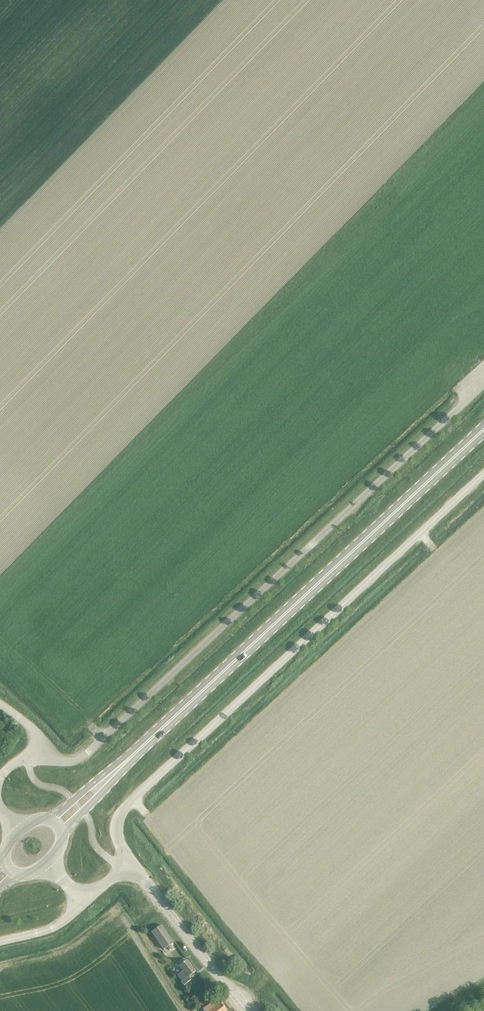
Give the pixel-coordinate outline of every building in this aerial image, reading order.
[(173,943),(161,926),(151,932),(163,950),(167,948),(169,951),(172,949),(169,946),(173,943)] [(188,977),(195,972),(186,961),(185,962),(182,959),(175,964),(176,966),(179,967),(183,972),(178,976),(182,981),(181,982),(184,986),(190,980),(188,977)]
